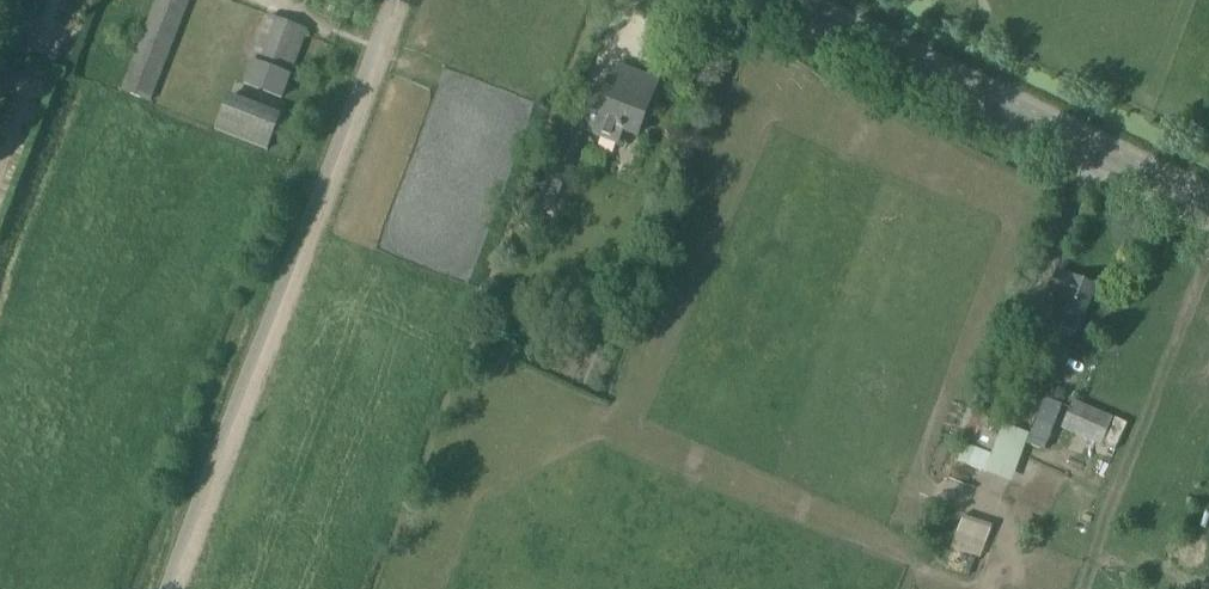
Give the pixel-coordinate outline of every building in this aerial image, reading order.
[(190,0),(156,0),(121,91),(151,103),(190,0)] [(252,60),(243,82),(244,85),(282,99),(291,75),(307,31),(269,16),(252,60)] [(612,93),(599,87),(582,131),(619,146),(624,133),(637,137),(658,82),(622,68),(612,93)] [(220,114),(221,114),(215,128),(267,149),(279,117),(228,96),(220,114)] [(566,130),(541,196),(557,202),(582,136),(566,130)] [(1061,312),(1056,326),(1076,334),(1082,320),(1082,321),(1096,287),(1074,278),(1074,279),(1059,273),(1050,293),(1066,299),(1061,312)] [(1029,434),(1006,425),(999,423),(1010,393),(990,386),(967,447),(994,457),(1001,439),(1014,444),(1013,448),(1022,452),(1029,434)] [(1044,399),(1025,445),(1043,452),(1062,406),(1044,399)] [(1075,400),(1063,428),(1103,445),(1104,443),(1115,417),(1082,403),(1075,400)] [(1116,419),(1104,447),(1116,452),(1128,424),(1116,419)]
